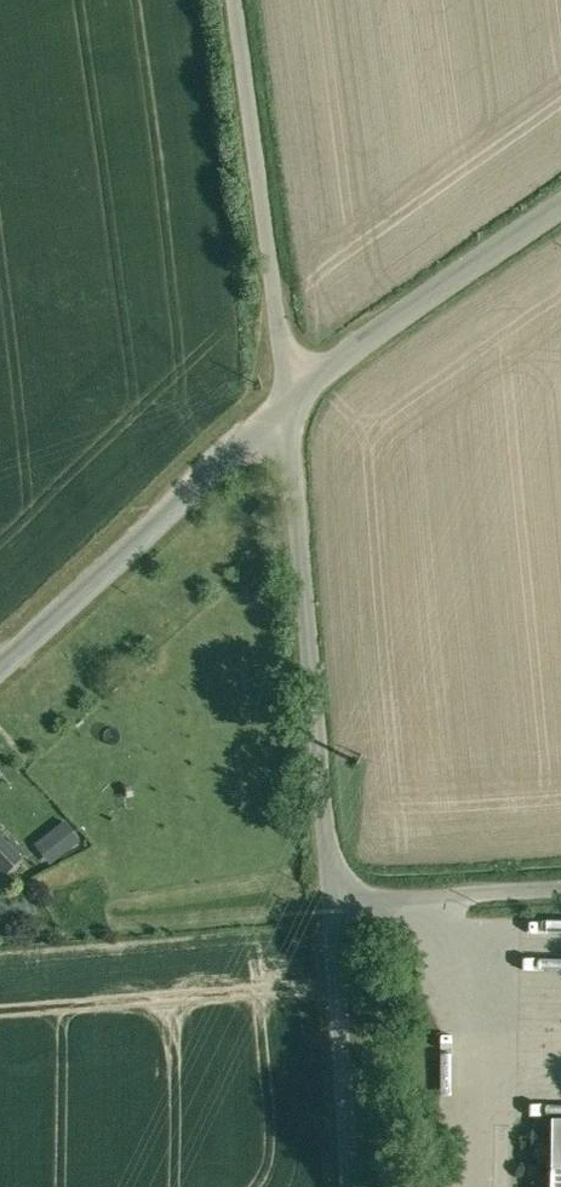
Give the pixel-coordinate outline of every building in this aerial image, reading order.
[(34,842),(51,865),(83,841),(66,818),(34,842)] [(0,838),(0,867),(6,873),(20,859),(0,838)] [(551,1120),(550,1186),(560,1186),(560,1120),(551,1120)]
